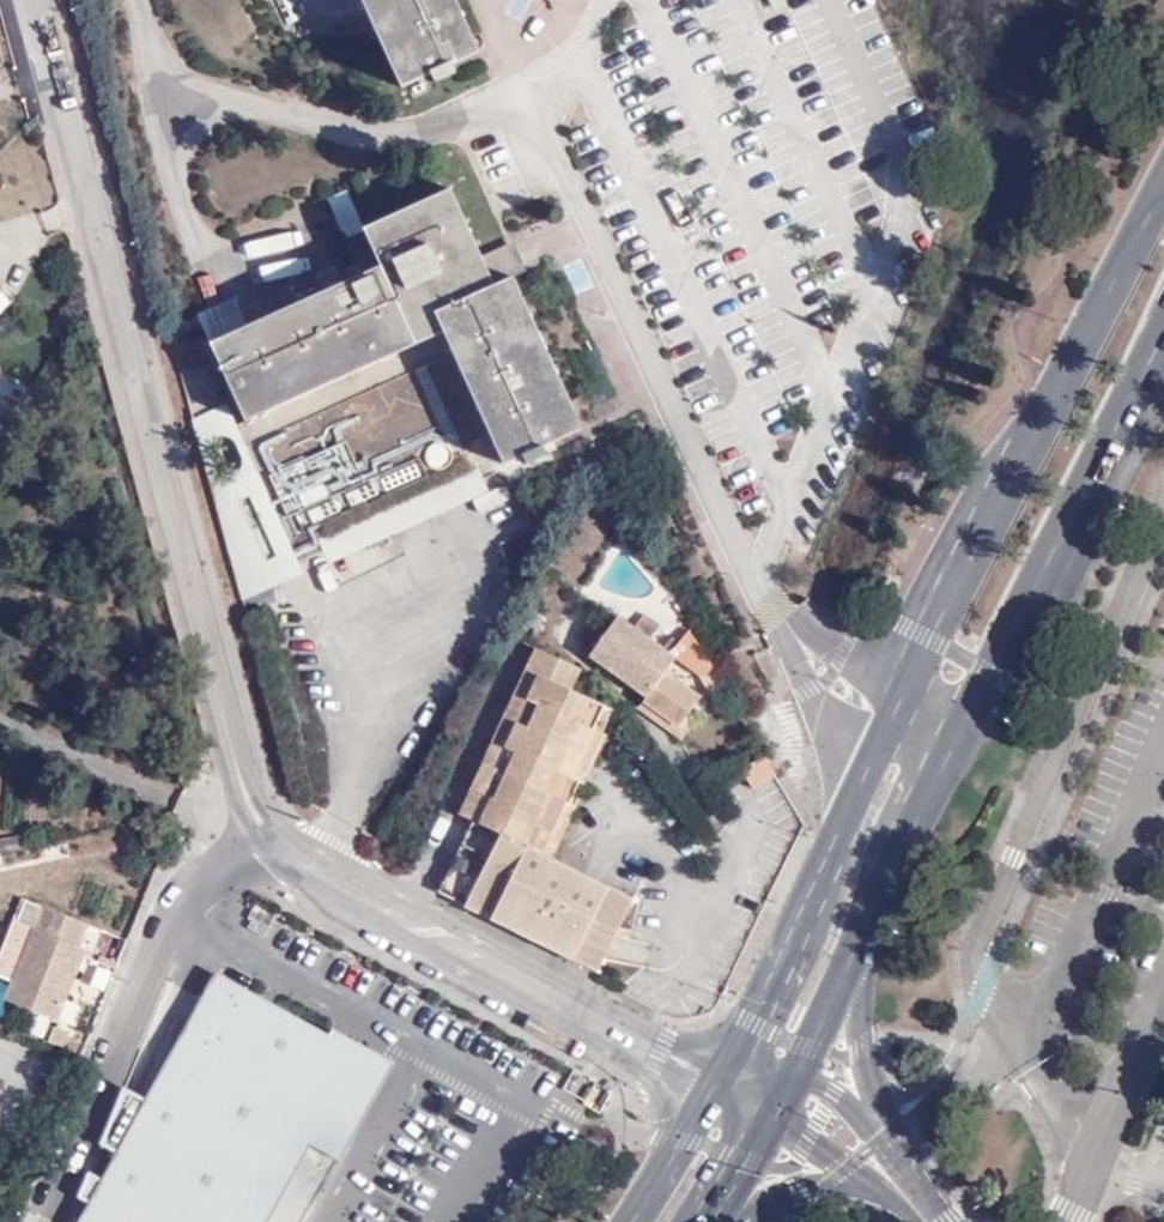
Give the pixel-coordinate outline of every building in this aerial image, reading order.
[(404,91),(486,50),(464,0),(363,0),(404,91)] [(787,0),(766,0),(778,19),(793,11),(787,0)] [(214,346),(249,422),(445,331),(436,313),(493,288),(481,260),(449,192),(366,232),(380,267),(214,346)] [(481,260),(493,288),(516,278),(528,272),(514,244),(481,260)] [(436,313),(445,331),(507,463),(524,456),(528,462),(551,452),(548,445),(584,427),(516,278),(493,288),(436,313)] [(0,284),(0,303),(10,293),(0,284)] [(507,463),(445,331),(249,422),(238,427),(206,366),(186,374),(247,605),(308,578),(303,565),(325,554),(330,567),(491,490),(486,479),(510,467),(507,463)] [(671,659),(674,653),(656,638),(662,629),(649,620),(643,627),(624,614),(593,655),(620,676),(625,671),(647,686),(632,708),(648,720),(654,710),(677,728),(687,717),(698,699),(665,672),(673,661),(671,659)] [(713,695),(726,695),(688,632),(674,653),(671,659),(673,661),(713,695)] [(541,644),(532,662),(530,667),(537,671),(527,690),(533,693),(508,742),(497,736),(486,759),(498,765),(484,789),(474,784),(463,807),(474,814),(539,851),(568,797),(571,799),(582,780),(573,775),(602,729),(596,726),(609,704),(577,686),(586,666),(541,644)] [(537,671),(530,667),(497,736),(508,742),(533,693),(527,690),(537,671)] [(608,729),(617,708),(609,704),(596,726),(602,729),(573,775),(582,780),(585,783),(612,732),(608,729)] [(654,710),(648,720),(677,742),(694,722),(687,717),(677,728),(654,710)] [(756,793),(777,779),(764,758),(744,771),(756,793)] [(486,759),(474,784),(484,789),(498,765),(486,759)] [(539,851),(549,856),(578,804),(571,799),(568,797),(539,851)] [(539,851),(474,814),(439,886),(590,967),(626,898),(549,856),(539,851)] [(38,908),(10,980),(21,984),(12,1004),(51,1020),(62,992),(56,990),(62,977),(68,979),(80,949),(74,946),(83,924),(38,908)] [(62,992),(68,979),(62,977),(56,990),(62,992)] [(21,984),(10,980),(1,1000),(12,1004),(21,984)] [(300,1114),(334,1051),(304,1033),(216,983),(136,1126),(122,1152),(82,1221),(238,1221),(300,1114)] [(334,1051),(300,1114),(316,1123),(355,1056),(308,1028),(304,1033),(334,1051)] [(122,1152),(136,1126),(120,1119),(106,1144),(122,1152)]
